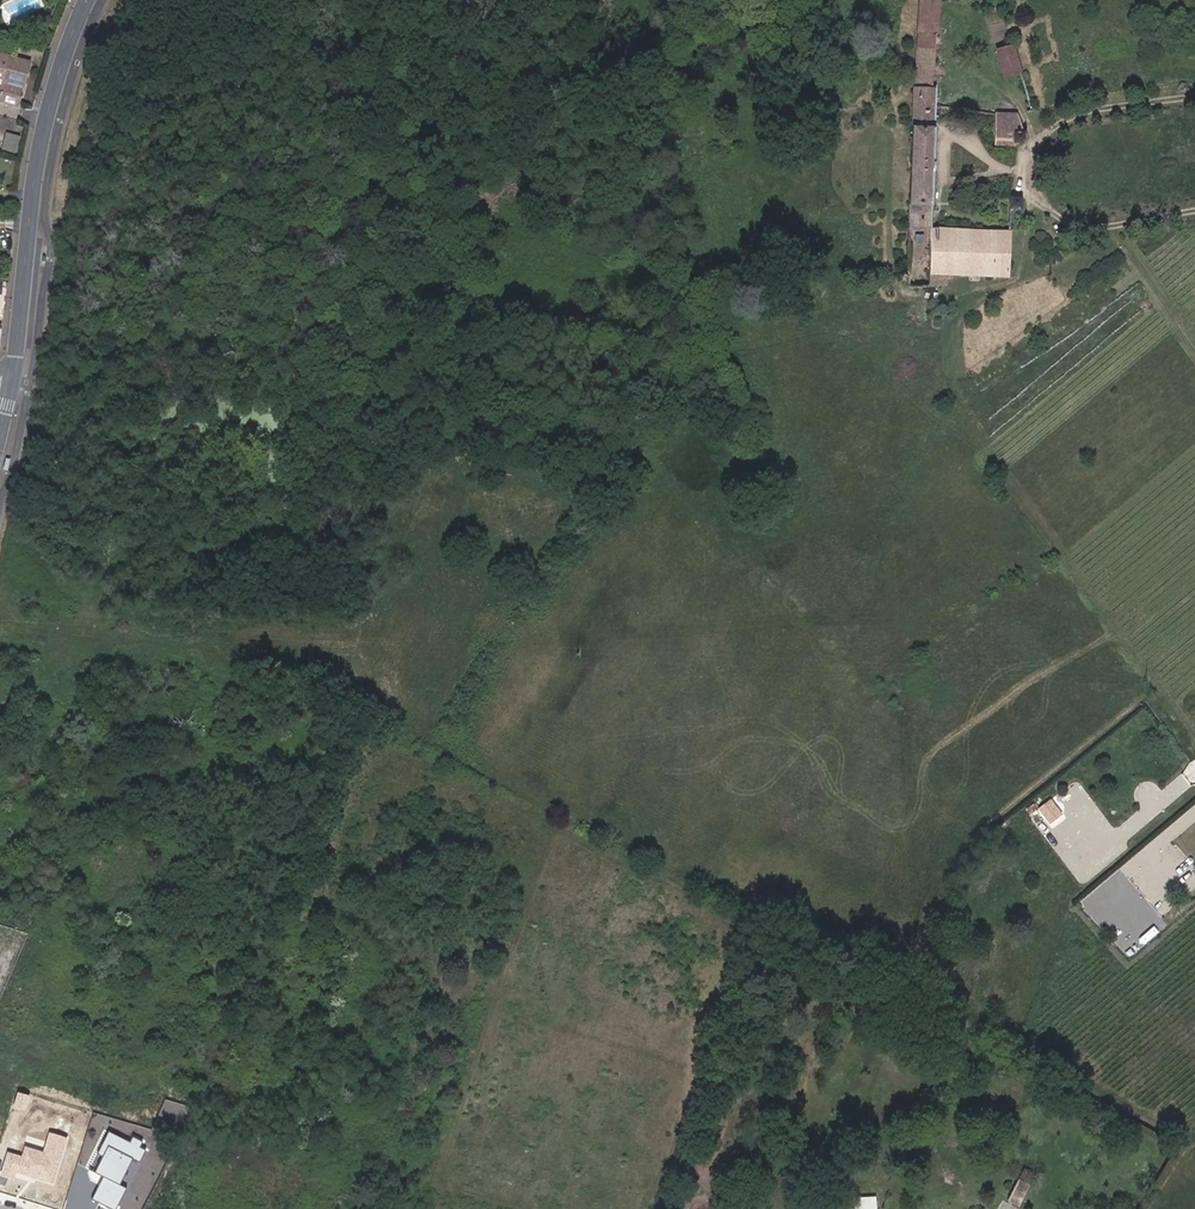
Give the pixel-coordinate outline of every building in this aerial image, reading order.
[(914,74),(914,88),(908,249),(929,249),(929,273),(928,286),(947,285),(947,279),(951,278),(952,274),(1007,276),(1009,232),(930,228),(935,88),(931,88),(935,34),(937,34),(940,0),(919,0),(914,74)] [(1013,45),(996,50),(1003,76),(1021,72),(1013,45)] [(0,52),(0,101),(18,106),(30,60),(0,52)] [(1016,113),(996,114),(995,146),(1014,147),(1015,143),(1016,143),(1019,142),(1021,142),(1023,139),(1024,137),(1024,136),(1016,113)] [(1017,197),(1010,197),(1009,209),(1017,209),(1018,209),(1020,207),(1021,206),(1021,204),(1021,201),(1019,198),(1017,197)] [(1062,815),(1050,799),(1036,810),(1048,825),(1062,815)] [(91,1199),(111,1208),(115,1208),(126,1188),(119,1185),(132,1159),(139,1163),(145,1150),(140,1147),(142,1142),(132,1136),(129,1142),(108,1131),(97,1154),(102,1157),(94,1173),(102,1177),(91,1199)] [(52,1183),(66,1139),(49,1133),(43,1153),(25,1147),(22,1157),(8,1153),(1,1174),(13,1178),(15,1172),(52,1183)] [(1018,1177),(1008,1197),(1019,1203),(1029,1183),(1018,1177)] [(853,1195),(853,1208),(876,1208),(876,1196),(853,1195)]
